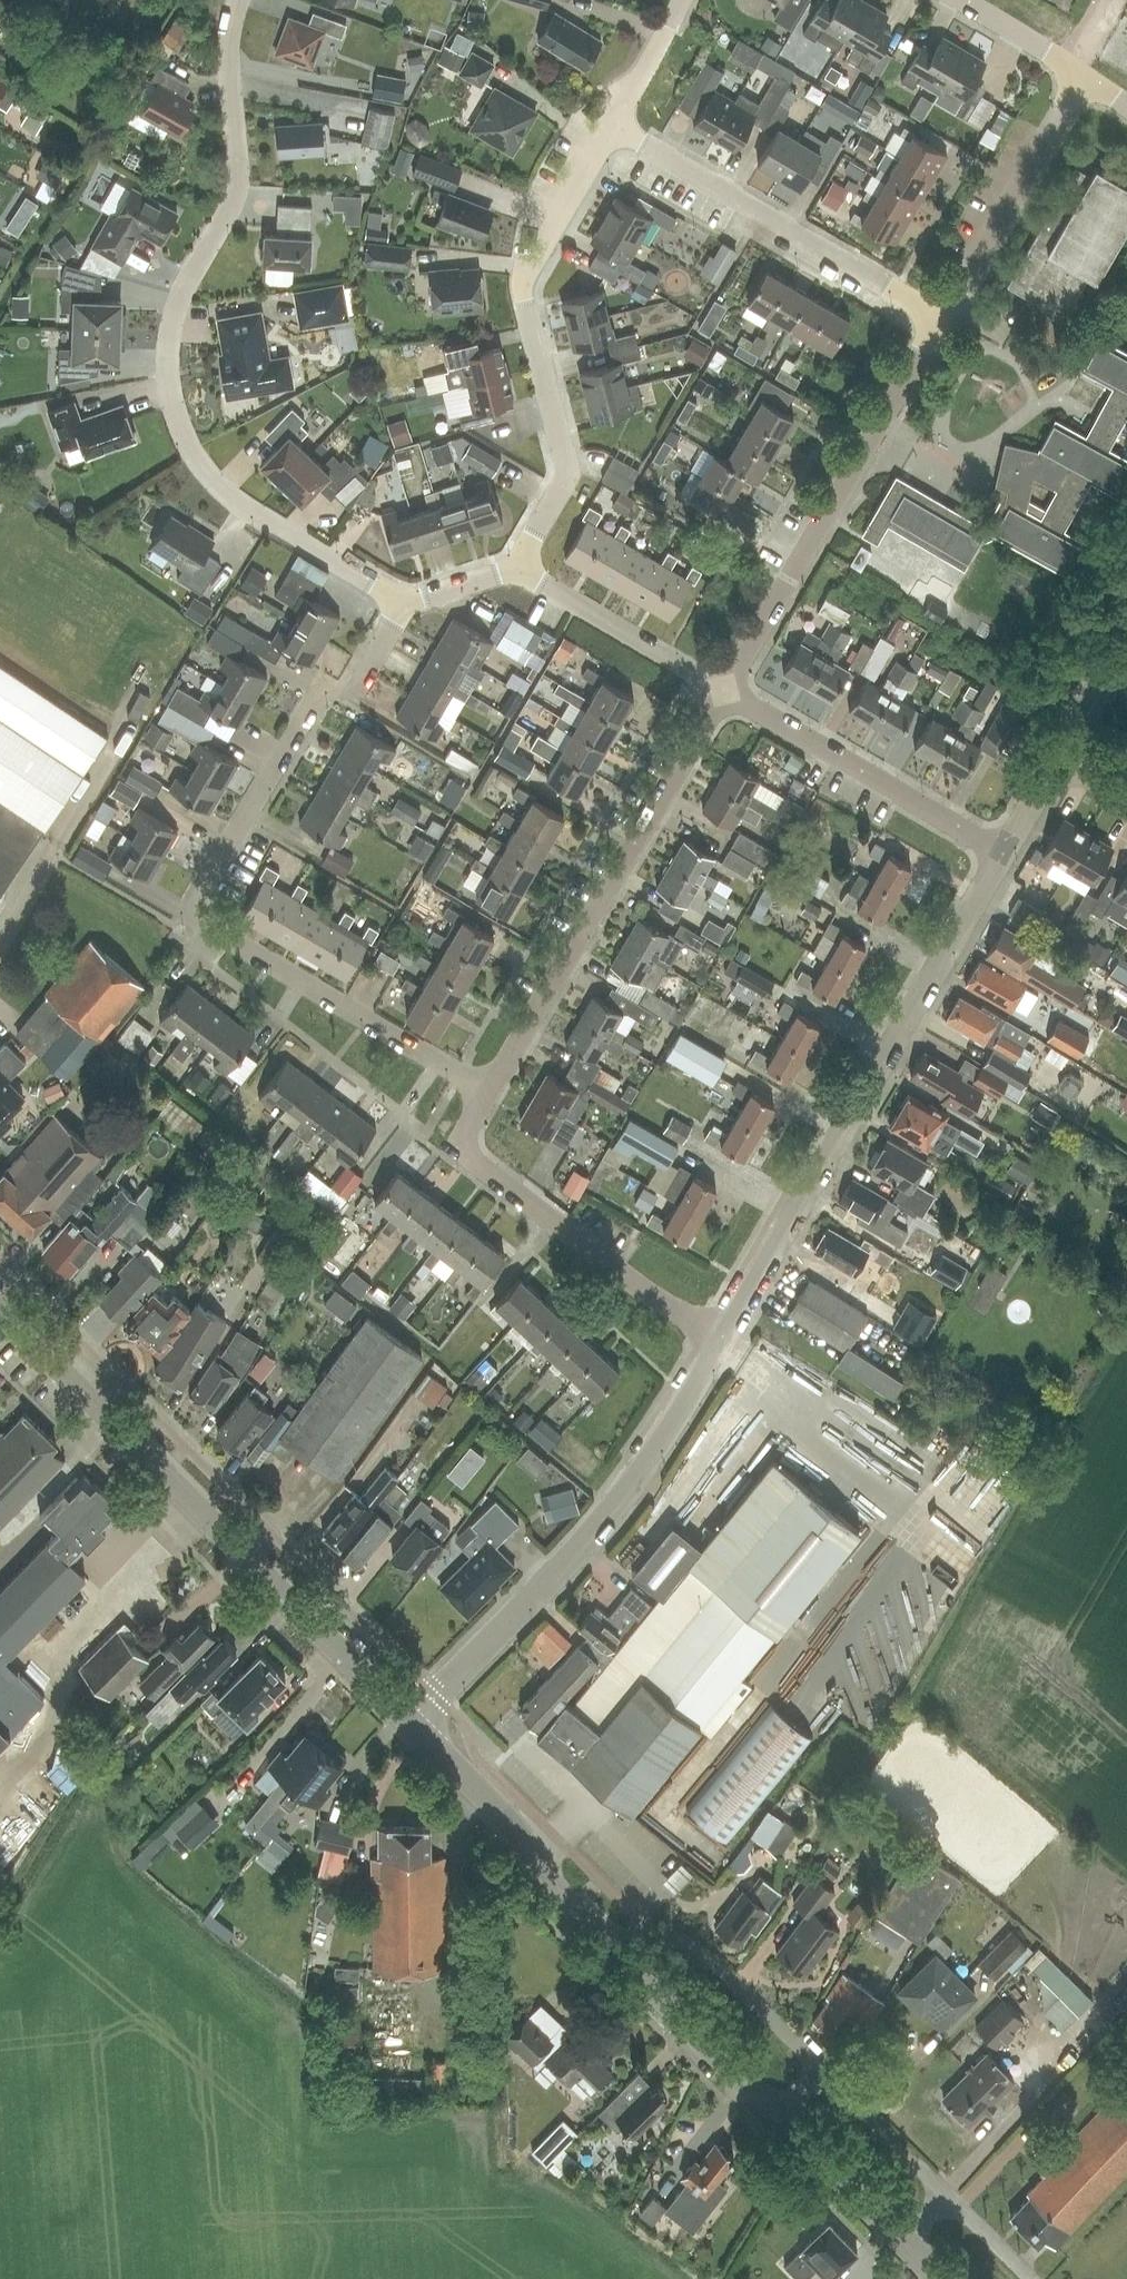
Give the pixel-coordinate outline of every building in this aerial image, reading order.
[(4,20),(4,19),(8,22),(12,17),(8,14),(13,6),(4,0),(0,0),(0,17),(4,20)] [(548,10),(551,0),(514,0),(548,10)] [(790,28),(806,0),(742,0),(790,28)] [(866,3),(861,0),(839,0),(838,2),(834,0),(823,0),(804,34),(816,41),(817,38),(839,50),(845,39),(866,3)] [(866,3),(845,39),(854,44),(846,59),(858,66),(869,73),(891,35),(880,29),(888,16),(866,3)] [(469,12),(468,25),(477,26),(478,13),(469,12)] [(539,41),(584,69),(602,40),(556,12),(539,41)] [(186,45),(195,22),(180,16),(171,39),(186,45)] [(325,32),(325,31),(289,17),(276,53),(312,67),(325,32)] [(330,19),(325,31),(325,32),(342,39),(347,26),(330,19)] [(964,50),(943,38),(935,50),(924,43),(902,81),(914,88),(918,80),(939,92),(943,86),(964,50)] [(769,39),(763,48),(775,55),(780,45),(769,39)] [(472,50),(459,72),(483,86),(495,64),(472,50)] [(971,88),(985,63),(964,50),(943,86),(939,92),(935,100),(967,120),(982,95),(971,88)] [(715,137),(735,103),(714,90),(724,73),(705,62),(692,85),(710,96),(694,124),(715,137)] [(189,84),(168,72),(160,68),(152,81),(159,85),(143,113),(180,134),(194,109),(189,106),(191,101),(182,96),(189,84)] [(382,70),(379,94),(411,98),(414,74),(382,70)] [(776,76),(760,103),(762,104),(753,121),(764,128),(779,104),(790,84),(776,76)] [(0,78),(0,105),(7,110),(19,90),(0,78)] [(860,78),(848,98),(860,105),(872,84),(860,78)] [(886,94),(884,88),(879,85),(874,94),(883,100),(886,94)] [(472,129),(513,153),(537,112),(496,88),(472,129)] [(762,104),(760,103),(741,92),(735,103),(715,137),(736,149),(753,121),(762,104)] [(922,121),(934,102),(922,95),(911,114),(922,121)] [(871,98),(863,113),(870,117),(879,103),(871,98)] [(37,133),(49,114),(24,100),(18,109),(27,114),(22,124),(37,133)] [(779,175),(800,140),(779,128),(790,110),(779,104),(764,128),(775,134),(758,163),(779,175)] [(370,108),(363,142),(388,148),(396,114),(370,108)] [(280,155),(323,153),(321,123),(278,126),(280,155)] [(901,157),(934,177),(947,154),(915,135),(916,133),(905,127),(900,134),(910,140),(901,157)] [(800,140),(779,175),(800,187),(817,159),(828,165),(842,141),(831,135),(827,142),(806,130),(800,140)] [(863,136),(855,148),(869,156),(876,144),(863,136)] [(415,153),(401,148),(393,172),(406,177),(415,153)] [(413,173),(455,189),(463,168),(420,153),(413,173)] [(921,199),(934,177),(901,157),(891,174),(880,168),(876,176),(886,182),(888,179),(921,199)] [(850,163),(846,170),(861,179),(865,172),(850,163)] [(45,180),(37,195),(48,201),(56,186),(64,170),(53,164),(45,180)] [(1126,227),(1126,185),(1096,168),(1091,176),(1076,168),(1008,285),(1064,318),(1089,275),(1097,280),(1126,227)] [(909,221),(921,199),(888,179),(886,182),(878,196),(868,190),(863,197),(873,203),(875,201),(909,221)] [(834,182),(823,200),(834,207),(845,189),(834,182)] [(161,243),(178,212),(133,187),(116,216),(111,213),(92,246),(123,263),(138,237),(145,234),(161,243)] [(456,228),(479,237),(489,209),(436,189),(432,199),(445,204),(437,225),(455,232),(456,228)] [(361,223),(361,194),(334,193),(334,209),(347,209),(347,223),(361,223)] [(28,198),(23,205),(33,212),(38,205),(28,198)] [(605,219),(639,239),(651,219),(670,229),(677,218),(653,204),(646,215),(617,198),(605,219)] [(875,201),(873,203),(865,218),(855,212),(850,219),(862,226),(863,224),(896,243),(909,221),(875,201)] [(278,205),(277,225),(280,225),(279,235),(265,234),(265,246),(261,249),(261,256),(264,260),(264,263),(310,266),(312,237),(311,237),(313,207),(278,205)] [(627,260),(639,239),(605,219),(593,240),(622,257),(616,268),(615,268),(620,271),(639,282),(646,271),(627,260)] [(13,220),(8,228),(19,235),(24,227),(13,220)] [(365,237),(388,240),(389,229),(366,227),(365,237)] [(55,246),(51,250),(58,258),(62,255),(66,259),(76,251),(65,236),(54,245),(55,246)] [(365,264),(410,270),(413,247),(368,241),(365,264)] [(719,282),(738,250),(724,242),(715,257),(711,254),(701,271),(719,282)] [(0,253),(0,263),(7,265),(12,251),(2,247),(0,253)] [(615,268),(616,268),(596,256),(589,268),(613,282),(620,271),(615,268)] [(480,274),(479,271),(479,266),(430,271),(434,311),(483,307),(481,290),(484,286),(484,278),(480,274)] [(770,314),(788,283),(766,271),(748,301),(770,314)] [(75,311),(74,330),(126,332),(126,314),(121,314),(122,301),(95,300),(95,286),(62,276),(61,311),(75,311)] [(294,291),(300,328),(350,319),(344,282),(294,291)] [(788,283),(770,314),(790,326),(808,295),(788,283)] [(569,325),(608,315),(602,291),(563,301),(569,325)] [(811,338),(829,307),(808,295),(790,326),(811,338)] [(829,307),(811,338),(832,351),(850,320),(829,307)] [(220,320),(226,352),(229,372),(223,373),(227,396),(273,388),(272,381),(293,378),(289,353),(267,357),(260,314),(220,320)] [(608,315),(569,325),(575,349),(608,340),(611,352),(638,345),(635,333),(614,338),(608,315)] [(125,349),(126,332),(74,330),(73,348),(60,348),(59,382),(92,376),(93,361),(119,362),(120,349),(125,349)] [(709,361),(717,344),(699,335),(691,352),(709,361)] [(1006,444),(996,484),(991,495),(1000,500),(985,528),(994,534),(1077,579),(1094,547),(1064,531),(1091,480),(1122,497),(1126,487),(1126,459),(1109,449),(1126,415),(1126,353),(1101,338),(1084,370),(1114,387),(1086,437),(1056,420),(1039,451),(1006,444)] [(483,352),(480,340),(443,349),(448,370),(444,371),(449,389),(450,389),(507,375),(501,347),(483,352)] [(735,352),(744,357),(749,349),(740,344),(735,352)] [(638,345),(611,352),(614,364),(581,373),(587,396),(626,386),(620,363),(641,358),(638,345)] [(754,363),(759,355),(749,349),(744,357),(754,363)] [(777,376),(786,381),(790,374),(781,368),(777,376)] [(796,387),(800,379),(790,374),(786,381),(796,387)] [(507,375),(450,389),(455,410),(474,406),(475,411),(459,415),(463,427),(489,421),(486,408),(514,402),(507,375)] [(709,395),(714,385),(701,378),(695,387),(709,395)] [(637,383),(626,386),(587,396),(593,420),(643,407),(637,383)] [(426,387),(415,389),(417,397),(428,394),(426,387)] [(697,404),(689,399),(683,409),(691,413),(697,404)] [(763,399),(751,420),(781,438),(794,417),(763,399)] [(81,440),(87,457),(135,440),(123,405),(80,420),(74,403),(49,412),(62,447),(81,440)] [(262,465),(282,484),(310,455),(298,443),(309,432),(301,424),(305,420),(292,408),(269,432),(282,444),(262,465)] [(686,422),(691,413),(683,409),(678,418),(686,422)] [(387,424),(395,447),(413,440),(405,418),(387,424)] [(781,438),(751,420),(738,441),(769,459),(781,438)] [(447,441),(431,447),(437,464),(453,459),(447,441)] [(502,459),(471,441),(462,457),(492,475),(502,459)] [(664,441),(659,450),(667,455),(673,445),(664,441)] [(738,441),(727,461),(726,462),(746,473),(745,473),(757,480),(769,459),(738,441)] [(654,459),(662,463),(667,455),(659,450),(654,459)] [(703,476),(733,494),(745,473),(746,473),(726,462),(727,461),(715,454),(703,476)] [(322,467),(310,455),(282,484),(302,503),(322,483),(335,495),(358,471),(345,458),(341,462),(333,455),(322,467)] [(602,479),(627,492),(640,470),(615,456),(602,479)] [(365,472),(344,487),(351,498),(372,483),(365,472)] [(721,515),(733,494),(703,476),(690,497),(721,515)] [(986,541),(992,538),(994,534),(985,528),(897,477),(864,534),(877,542),(888,524),(964,568),(982,538),(986,541)] [(479,494),(465,498),(476,532),(503,523),(489,479),(475,484),(479,494)] [(450,540),(476,532),(465,498),(448,504),(443,488),(434,491),(450,540)] [(423,549),(450,540),(434,491),(425,494),(430,510),(412,515),(423,549)] [(624,494),(616,507),(626,514),(635,500),(624,494)] [(596,577),(618,538),(614,536),(596,525),(603,513),(590,506),(583,518),(588,521),(566,559),(596,576),(596,577)] [(423,549),(412,515),(399,520),(396,509),(382,514),(396,557),(423,549)] [(171,516),(152,546),(185,567),(177,578),(202,594),(221,564),(206,554),(214,541),(197,530),(196,531),(171,516)] [(620,591),(643,553),(624,542),(631,530),(621,524),(614,536),(618,538),(596,577),(620,591)] [(861,570),(872,552),(862,546),(851,564),(861,570)] [(645,605),(667,567),(671,569),(678,557),(668,551),(661,563),(643,553),(620,591),(645,605)] [(669,619),(691,581),(695,584),(702,571),(692,566),(685,578),(671,569),(667,567),(645,605),(669,619)] [(303,611),(296,623),(326,641),(340,616),(314,600),(322,585),(291,568),(275,595),(303,611)] [(251,570),(242,584),(254,592),(263,578),(251,570)] [(851,613),(826,598),(818,611),(843,625),(851,613)] [(198,600),(189,614),(203,623),(212,609),(198,600)] [(941,623),(948,611),(932,602),(925,613),(941,623)] [(231,637),(239,623),(225,615),(217,629),(231,637)] [(439,643),(470,661),(479,666),(494,642),(454,618),(439,643)] [(548,641),(514,620),(499,646),(534,666),(548,641)] [(312,665),(326,641),(296,623),(289,635),(279,630),(272,642),(253,631),(245,645),(277,662),(284,649),(312,665)] [(801,642),(784,671),(808,686),(825,656),(832,644),(841,629),(830,623),(815,650),(801,642)] [(223,684),(253,702),(268,677),(241,661),(249,648),(245,645),(216,628),(207,643),(227,655),(221,666),(230,672),(223,684)] [(851,635),(841,629),(832,644),(843,650),(851,635)] [(574,659),(582,639),(569,635),(561,654),(574,659)] [(880,637),(874,648),(861,672),(875,680),(894,645),(880,637)] [(470,661),(439,643),(425,667),(470,693),(474,685),(460,677),(470,661)] [(861,672),(874,648),(863,643),(850,666),(861,672)] [(923,660),(913,655),(906,667),(907,667),(897,684),(907,689),(923,660)] [(850,670),(825,656),(808,686),(833,700),(850,670)] [(849,710),(874,724),(891,695),(897,684),(907,667),(906,667),(896,661),(880,688),(866,680),(849,710)] [(108,736),(0,663),(0,897),(108,736)] [(470,693),(425,667),(411,691),(441,709),(451,693),(465,701),(470,693)] [(599,686),(591,701),(589,704),(620,722),(634,698),(604,680),(606,677),(588,667),(582,676),(599,686)] [(961,676),(949,670),(938,690),(949,696),(961,676)] [(239,726),(253,702),(223,684),(216,696),(206,690),(201,700),(178,686),(168,704),(204,725),(213,711),(239,726)] [(970,685),(953,714),(964,720),(973,705),(971,704),(979,690),(970,685)] [(434,721),(441,709),(411,691),(397,716),(436,739),(444,727),(434,721)] [(507,691),(503,706),(520,711),(525,696),(507,691)] [(589,704),(591,701),(574,691),(569,700),(586,710),(577,724),(575,728),(606,746),(620,722),(589,704)] [(915,709),(891,695),(874,724),(898,738),(915,709)] [(987,732),(1006,742),(1025,708),(1006,698),(987,732)] [(983,711),(973,705),(964,720),(957,733),(956,733),(939,762),(964,776),(965,775),(970,777),(984,752),(980,749),(981,747),(971,741),(976,727),(974,726),(983,711)] [(162,707),(145,736),(165,748),(182,719),(162,707)] [(561,752),(592,770),(606,746),(575,728),(577,724),(560,715),(555,723),(572,733),(563,748),(561,752)] [(939,762),(956,733),(932,719),(915,748),(939,762)] [(341,752),(372,770),(380,756),(389,761),(397,749),(357,726),(341,752)] [(563,748),(538,734),(530,747),(555,762),(547,776),(578,794),(592,770),(561,752),(563,748)] [(194,770),(224,788),(238,763),(199,740),(191,752),(201,758),(194,770)] [(503,745),(495,758),(527,776),(534,762),(503,745)] [(471,775),(478,765),(452,748),(445,758),(471,775)] [(341,752),(328,774),(373,800),(378,792),(363,784),(372,770),(341,752)] [(795,757),(789,768),(796,772),(803,762),(795,757)] [(717,785),(762,812),(792,830),(805,808),(783,795),(776,806),(752,793),(760,779),(731,762),(717,785)] [(482,798),(499,768),(491,763),(474,794),(482,798)] [(126,780),(154,797),(163,783),(134,766),(126,780)] [(210,812),(224,788),(194,770),(187,782),(177,777),(170,789),(210,812)] [(328,774),(314,798),(345,816),(354,800),(368,809),(373,800),(328,774)] [(111,794),(134,808),(142,793),(120,780),(111,794)] [(756,823),(762,812),(717,785),(703,809),(732,827),(740,813),(756,823)] [(519,824),(550,842),(564,817),(534,800),(536,797),(518,786),(513,795),(530,805),(521,820),(519,824)] [(422,810),(399,796),(391,810),(414,823),(422,810)] [(338,828),(345,816),(314,798),(300,823),(340,846),(347,834),(338,828)] [(140,826),(133,838),(164,856),(178,831),(138,808),(131,820),(140,826)] [(536,866),(550,842),(519,824),(521,820),(504,810),(499,819),(516,829),(507,844),(505,848),(536,866)] [(1068,868),(1088,834),(1065,820),(1039,863),(1050,870),(1055,861),(1068,868)] [(740,831),(732,846),(769,867),(777,853),(740,831)] [(491,871),(522,889),(536,866),(505,848),(507,844),(490,834),(485,843),(502,853),(493,868),(491,871)] [(1113,848),(1088,834),(1068,868),(1093,882),(1113,848)] [(420,848),(430,856),(439,843),(429,836),(420,848)] [(149,880),(164,856),(133,838),(126,850),(117,845),(109,857),(149,880)] [(671,864),(700,881),(713,888),(718,879),(706,872),(714,857),(685,840),(671,864)] [(885,863),(874,881),(896,894),(911,867),(890,854),(891,852),(876,843),(869,854),(885,863)] [(445,844),(432,873),(443,878),(455,849),(445,844)] [(72,861),(103,879),(112,863),(80,845),(72,861)] [(354,860),(332,846),(321,863),(344,877),(354,860)] [(730,848),(723,862),(748,876),(755,863),(730,848)] [(1039,863),(1045,854),(1037,849),(1031,858),(1039,863)] [(491,871),(493,868),(476,858),(471,867),(488,877),(477,896),(508,914),(522,889),(491,871)] [(686,905),(700,881),(671,864),(657,888),(686,905)] [(243,918),(269,934),(291,895),(273,884),(280,872),(267,865),(260,877),(265,880),(243,918)] [(1123,881),(1112,874),(1098,898),(1092,910),(1103,916),(1106,911),(1126,924),(1126,874),(1123,881)] [(880,921),(896,894),(874,881),(863,900),(848,891),(842,902),(857,910),(859,908),(880,921)] [(291,895),(269,934),(297,950),(320,912),(301,901),(308,889),(298,883),(291,895)] [(757,906),(751,916),(761,921),(766,911),(779,888),(769,883),(757,906)] [(425,885),(418,897),(429,904),(437,891),(425,885)] [(713,889),(707,899),(722,908),(728,897),(713,889)] [(1091,909),(1092,910),(1098,898),(1086,891),(1073,915),(1084,921),(1091,909)] [(1010,912),(1033,926),(1042,911),(1019,897),(1010,912)] [(808,901),(802,911),(815,919),(821,909),(808,901)] [(460,925),(451,940),(449,943),(480,961),(494,937),(464,919),(466,917),(448,906),(443,915),(460,925)] [(320,912),(297,950),(326,967),(348,928),(355,916),(345,911),(338,923),(320,912)] [(1045,917),(1038,928),(1054,937),(1060,926),(1045,917)] [(639,918),(625,942),(668,967),(673,958),(660,950),(669,935),(639,918)] [(725,928),(709,919),(702,932),(725,945),(736,925),(728,921),(725,928)] [(828,960),(850,973),(866,946),(844,934),(845,932),(830,923),(824,933),(839,942),(828,960)] [(681,924),(674,936),(698,950),(705,938),(681,924)] [(363,937),(348,928),(326,967),(346,979),(368,941),(372,943),(379,931),(370,925),(363,937)] [(1074,1007),(1083,991),(1085,988),(1067,977),(1066,979),(1032,959),(1039,947),(1006,926),(988,954),(1074,1007)] [(435,967),(466,985),(480,961),(449,943),(451,940),(434,930),(429,939),(446,949),(437,964),(435,967)] [(45,992),(49,995),(16,1033),(68,1077),(145,987),(90,940),(45,992)] [(708,941),(703,948),(715,955),(719,948),(708,941)] [(653,992),(668,967),(625,942),(611,965),(641,983),(641,982),(648,986),(639,1001),(669,1019),(677,1006),(653,992)] [(742,950),(737,957),(746,962),(750,955),(742,950)] [(421,991),(452,1009),(466,985),(435,967),(437,964),(420,954),(415,963),(432,973),(423,988),(421,991)] [(1117,974),(1126,978),(1126,955),(1125,954),(1117,974)] [(774,982),(733,958),(725,972),(766,995),(774,982)] [(835,1000),(850,973),(828,960),(817,979),(802,970),(796,981),(812,990),(813,987),(835,1000)] [(1011,1010),(1026,984),(1004,971),(1003,974),(980,961),(967,984),(1011,1010)] [(369,963),(365,970),(374,976),(378,969),(369,963)] [(438,1034),(452,1009),(421,991),(423,988),(406,978),(401,987),(418,996),(407,1016),(438,1034)] [(178,1021),(189,1029),(211,1001),(188,984),(160,1021),(171,1029),(178,1021)] [(580,1019),(625,1046),(625,1045),(652,1061),(654,1057),(640,1049),(644,1042),(628,1033),(627,1035),(615,1027),(623,1013),(594,995),(580,1019)] [(1032,1033),(1006,1019),(982,1005),(980,1008),(960,996),(946,1020),(985,1042),(995,1047),(985,1064),(1023,1087),(1031,1073),(1015,1063),(1025,1046),(1032,1033)] [(233,1018),(211,1001),(189,1029),(172,1051),(183,1060),(194,1045),(191,1043),(197,1035),(211,1046),(233,1018)] [(658,1014),(634,1001),(627,1013),(651,1027),(658,1014)] [(793,1021),(782,1039),(804,1052),(820,1025),(798,1013),(800,1011),(784,1002),(778,1012),(793,1021)] [(1106,1008),(1099,1018),(1110,1025),(1114,1018),(1113,1012),(1106,1008)] [(1112,1028),(1126,1037),(1126,1018),(1120,1014),(1112,1028)] [(135,1018),(119,1039),(129,1046),(145,1025),(135,1018)] [(255,1036),(233,1018),(211,1046),(222,1055),(216,1063),(227,1072),(255,1036)] [(625,1046),(580,1019),(566,1043),(595,1060),(604,1045),(620,1055),(625,1046)] [(1047,1039),(1077,1057),(1089,1038),(1059,1019),(1047,1039)] [(725,1059),(680,1033),(667,1056),(712,1083),(725,1059)] [(789,1079),(804,1052),(782,1039),(772,1058),(757,1049),(751,1060),(766,1069),(767,1067),(789,1079)] [(6,1116),(24,1098),(7,1081),(26,1062),(6,1042),(0,1048),(0,1133),(11,1121),(6,1116)] [(925,1052),(911,1076),(946,1096),(943,1100),(969,1115),(983,1091),(959,1077),(962,1073),(925,1052)] [(288,1105),(310,1077),(287,1060),(259,1097),(271,1105),(277,1097),(288,1105)] [(997,1097),(1008,1080),(983,1064),(972,1081),(997,1097)] [(599,1068),(593,1079),(615,1091),(621,1080),(599,1068)] [(548,1073),(534,1097),(574,1120),(587,1098),(576,1092),(578,1090),(548,1073)] [(332,1094),(310,1077),(288,1105),(303,1117),(293,1130),(301,1135),(332,1094)] [(586,1091),(623,1112),(629,1099),(615,1091),(593,1079),(592,1079),(586,1091)] [(737,1119),(759,1131),(774,1104),(753,1092),(754,1090),(739,1081),(733,1091),(748,1100),(737,1119)] [(220,1082),(207,1099),(219,1108),(232,1091),(220,1082)] [(59,1083),(47,1088),(53,1100),(65,1095),(59,1083)] [(354,1111),(332,1094),(301,1135),(308,1141),(318,1128),(333,1139),(354,1111)] [(899,1110),(953,1141),(960,1128),(945,1120),(948,1114),(930,1104),(929,1106),(908,1094),(899,1110)] [(579,1123),(574,1120),(534,1097),(520,1121),(565,1147),(579,1123)] [(953,1141),(899,1110),(890,1126),(911,1138),(910,1140),(927,1150),(930,1144),(946,1153),(953,1141)] [(377,1129),(354,1111),(333,1139),(344,1148),(337,1156),(349,1165),(377,1129)] [(63,1227),(81,1206),(103,1180),(90,1169),(102,1156),(56,1115),(0,1178),(0,1207),(32,1235),(49,1215),(63,1227)] [(663,1132),(682,1143),(692,1127),(673,1116),(663,1132)] [(679,1146),(631,1118),(614,1148),(628,1156),(633,1148),(667,1168),(679,1146)] [(743,1158),(759,1131),(737,1119),(726,1137),(711,1128),(705,1139),(720,1148),(722,1146),(743,1158)] [(923,1216),(935,1194),(914,1182),(926,1161),(888,1139),(871,1167),(902,1185),(894,1199),(923,1216)] [(257,1183),(272,1193),(285,1175),(251,1152),(229,1183),(248,1196),(257,1183)] [(1029,1183),(1037,1169),(1016,1157),(1008,1171),(1029,1183)] [(690,1184),(679,1202),(701,1215),(717,1188),(695,1176),(696,1174),(681,1165),(675,1175),(690,1184)] [(579,1199),(590,1178),(574,1169),(562,1189),(579,1199)] [(1016,1185),(989,1170),(980,1185),(1008,1200),(1016,1185)] [(397,1218),(419,1189),(397,1173),(375,1202),(393,1215),(382,1229),(390,1236),(401,1221),(397,1218)] [(909,1231),(889,1220),(898,1205),(853,1178),(840,1201),(861,1213),(857,1220),(901,1245),(909,1231)] [(81,1206),(63,1227),(44,1250),(70,1273),(71,1272),(75,1275),(89,1259),(85,1256),(102,1235),(105,1238),(110,1232),(129,1248),(158,1215),(123,1186),(95,1218),(81,1206)] [(345,1199),(331,1187),(320,1200),(335,1212),(345,1199)] [(418,1234),(440,1206),(419,1189),(397,1218),(401,1221),(414,1231),(403,1246),(411,1252),(422,1237),(418,1234)] [(686,1242),(701,1215),(679,1202),(668,1221),(653,1212),(647,1223),(663,1232),(664,1230),(686,1242)] [(440,1251),(462,1222),(440,1206),(418,1234),(422,1237),(435,1247),(424,1262),(432,1268),(443,1254),(440,1251)] [(255,1213),(248,1224),(259,1231),(266,1220),(255,1213)] [(483,1238),(462,1222),(440,1251),(443,1254),(456,1264),(445,1278),(454,1284),(465,1270),(461,1267),(483,1238)] [(873,1244),(865,1239),(860,1246),(828,1227),(814,1251),(855,1274),(873,1244)] [(277,1230),(258,1260),(274,1271),(294,1240),(277,1230)] [(461,1267),(465,1270),(478,1280),(466,1294),(475,1300),(486,1285),(483,1282),(505,1255),(483,1238),(461,1267)] [(161,1276),(166,1262),(145,1243),(120,1270),(124,1273),(101,1299),(122,1318),(161,1276)] [(887,1267),(894,1256),(880,1247),(873,1257),(887,1267)] [(944,1255),(932,1274),(957,1288),(968,1269),(944,1255)] [(997,1291),(1011,1266),(999,1259),(985,1283),(997,1291)] [(353,1270),(342,1284),(349,1289),(360,1275),(353,1270)] [(504,1311),(516,1323),(540,1297),(520,1278),(496,1304),(491,1310),(499,1317),(504,1311)] [(893,1396),(903,1380),(849,1347),(868,1316),(810,1279),(789,1313),(846,1349),(838,1361),(893,1396)] [(379,1286),(374,1293),(385,1301),(390,1294),(379,1286)] [(357,1306),(336,1289),(325,1303),(346,1320),(357,1306)] [(177,1324),(190,1310),(174,1296),(168,1303),(153,1290),(124,1323),(125,1324),(125,1325),(125,1330),(132,1336),(137,1336),(137,1335),(139,1336),(141,1334),(160,1352),(172,1339),(170,1338),(180,1327),(177,1324)] [(540,1297),(516,1323),(510,1329),(518,1336),(524,1330),(536,1341),(560,1315),(540,1297)] [(400,1298),(391,1308),(405,1319),(414,1308),(400,1298)] [(909,1299),(893,1326),(922,1343),(938,1316),(909,1299)] [(201,1363),(226,1322),(197,1303),(166,1352),(155,1369),(181,1387),(198,1361),(201,1363)] [(560,1315),(536,1341),(530,1347),(538,1354),(544,1348),(556,1360),(580,1334),(560,1315)] [(422,1357),(367,1317),(300,1409),(271,1449),(287,1460),(296,1448),(335,1477),(422,1357)] [(259,1343),(249,1337),(239,1330),(226,1350),(225,1349),(221,1354),(219,1352),(190,1394),(211,1410),(225,1390),(230,1389),(249,1361),(259,1343)] [(575,1378),(599,1352),(580,1334),(556,1360),(550,1366),(558,1373),(564,1367),(575,1378)] [(620,1371),(599,1352),(575,1378),(570,1384),(578,1391),(573,1396),(585,1408),(620,1371)] [(433,1406),(447,1386),(427,1372),(413,1393),(433,1406)] [(473,1374),(466,1380),(478,1391),(484,1385),(473,1374)] [(260,1432),(274,1415),(261,1403),(268,1395),(255,1384),(217,1431),(239,1449),(256,1429),(260,1432)] [(494,1388),(486,1396),(495,1404),(503,1396),(494,1388)] [(446,1392),(439,1403),(446,1408),(454,1397),(446,1392)] [(300,1409),(289,1401),(283,1410),(282,1410),(260,1440),(271,1449),(300,1409)] [(64,1461),(51,1449),(56,1444),(25,1414),(6,1434),(3,1431),(0,1434),(0,1529),(64,1461)] [(523,1414),(517,1422),(525,1429),(532,1421),(523,1414)] [(562,1435),(542,1418),(530,1431),(551,1449),(562,1435)] [(516,1459),(537,1477),(549,1463),(528,1445),(516,1459)] [(639,1620),(611,1653),(614,1656),(603,1668),(603,1669),(596,1664),(537,1736),(630,1812),(700,1727),(711,1736),(752,1686),(740,1677),(861,1530),(774,1459),(654,1606),(652,1604),(639,1620)] [(383,1497),(395,1483),(399,1477),(385,1467),(371,1486),(361,1498),(356,1494),(323,1533),(340,1548),(383,1497)] [(41,1517),(58,1533),(0,1591),(0,1744),(45,1698),(5,1659),(85,1577),(71,1562),(117,1517),(105,1506),(112,1499),(97,1485),(91,1491),(79,1479),(41,1517)] [(395,1483),(383,1497),(341,1548),(359,1563),(392,1524),(387,1519),(396,1508),(408,1493),(395,1483)] [(573,1487),(540,1496),(548,1522),(580,1512),(573,1487)] [(426,1513),(432,1506),(421,1497),(404,1518),(415,1527),(393,1555),(414,1572),(450,1527),(438,1517),(435,1520),(426,1513)] [(484,1601),(482,1600),(515,1566),(496,1547),(520,1523),(496,1499),(471,1524),(478,1531),(462,1547),(471,1556),(441,1587),(454,1600),(452,1601),(468,1617),(484,1601)] [(597,1663),(603,1668),(614,1656),(611,1653),(608,1651),(637,1618),(639,1620),(652,1604),(632,1587),(623,1599),(609,1616),(597,1606),(592,1613),(591,1612),(580,1628),(589,1635),(580,1646),(597,1663)] [(537,1633),(561,1654),(572,1641),(548,1620),(537,1633)] [(167,1684),(169,1681),(213,1637),(211,1634),(211,1629),(207,1625),(202,1625),(199,1623),(182,1641),(177,1636),(165,1648),(169,1653),(140,1682),(154,1696),(167,1683),(167,1684)] [(148,1660),(118,1629),(79,1667),(109,1697),(148,1660)] [(187,1672),(186,1671),(170,1687),(184,1701),(199,1685),(204,1690),(216,1678),(214,1676),(237,1653),(222,1640),(206,1656),(204,1655),(187,1672)] [(537,1728),(597,1663),(580,1646),(579,1645),(523,1705),(522,1714),(537,1728)] [(259,1708),(286,1681),(261,1656),(219,1698),(214,1693),(202,1705),(212,1716),(224,1703),(247,1727),(259,1715),(259,1708)] [(729,1842),(815,1737),(772,1703),(688,1810),(729,1842)] [(280,1803),(328,1744),(309,1729),(287,1755),(281,1750),(269,1765),(283,1777),(269,1794),(280,1803)] [(70,1734),(57,1772),(82,1780),(94,1742),(70,1734)] [(328,1744),(280,1803),(290,1811),(304,1794),(319,1806),(331,1791),(325,1786),(346,1759),(328,1744)] [(170,1823),(194,1848),(220,1823),(197,1798),(170,1823)] [(750,1834),(781,1854),(798,1829),(767,1808),(750,1834)] [(269,1818),(254,1835),(267,1846),(281,1828),(269,1818)] [(355,1826),(322,1819),(315,1848),(326,1850),(319,1878),(342,1884),(344,1873),(355,1826)] [(374,1971),(446,1971),(445,1857),(430,1857),(430,1828),(379,1827),(379,1857),(373,1857),(374,1971)] [(915,1848),(873,1913),(919,1942),(961,1877),(915,1848)] [(770,1913),(784,1893),(761,1876),(748,1894),(743,1891),(716,1927),(740,1944),(766,1909),(770,1913)] [(776,1952),(805,1974),(838,1930),(818,1914),(835,1892),(814,1876),(794,1903),(807,1913),(776,1952)] [(327,1893),(318,1910),(336,1919),(345,1902),(327,1893)] [(1009,1930),(978,1962),(995,1978),(1026,1947),(1009,1930)] [(954,1949),(938,1934),(929,1943),(944,1959),(954,1949)] [(948,2022),(974,1995),(934,1956),(899,1992),(920,2012),(929,2003),(948,2022)] [(814,2020),(842,2041),(874,1993),(843,1973),(827,1996),(829,1998),(814,2020)] [(1070,2026),(1102,1995),(1082,1975),(1050,2006),(1070,2026)] [(997,2047),(1024,2020),(1003,1999),(975,2026),(997,2047)] [(330,2062),(360,2061),(359,2011),(328,2012),(330,2062)] [(549,2037),(528,2017),(507,2039),(517,2049),(509,2058),(543,2090),(560,2073),(571,2084),(576,2079),(592,2095),(612,2074),(596,2058),(605,2049),(580,2024),(568,2036),(559,2027),(549,2037)] [(970,2125),(1014,2081),(987,2054),(943,2098),(970,2125)] [(425,2103),(426,2078),(366,2077),(365,2102),(425,2103)] [(662,2100),(664,2098),(664,2094),(659,2089),(654,2089),(652,2091),(648,2086),(632,2102),(621,2091),(599,2113),(618,2132),(624,2126),(635,2137),(667,2105),(662,2100)] [(1034,2151),(1049,2166),(1042,2173),(1045,2176),(1028,2193),(1031,2196),(1011,2217),(1038,2243),(1043,2237),(1055,2248),(1126,2175),(1126,2092),(1125,2090),(1074,2141),(1066,2133),(1053,2134),(1047,2140),(1046,2139),(1034,2151)] [(549,2162),(553,2159),(578,2133),(564,2119),(535,2147),(549,2162)] [(724,2189),(716,2182),(734,2158),(731,2156),(723,2144),(720,2148),(716,2144),(700,2166),(695,2163),(684,2178),(689,2182),(666,2211),(692,2231),(724,2189)] [(653,2196),(640,2214),(653,2224),(666,2206),(653,2196)] [(818,2270),(827,2278),(830,2278),(858,2252),(829,2223),(801,2251),(801,2250),(785,2265),(798,2278),(806,2278),(817,2269),(818,2270)]
